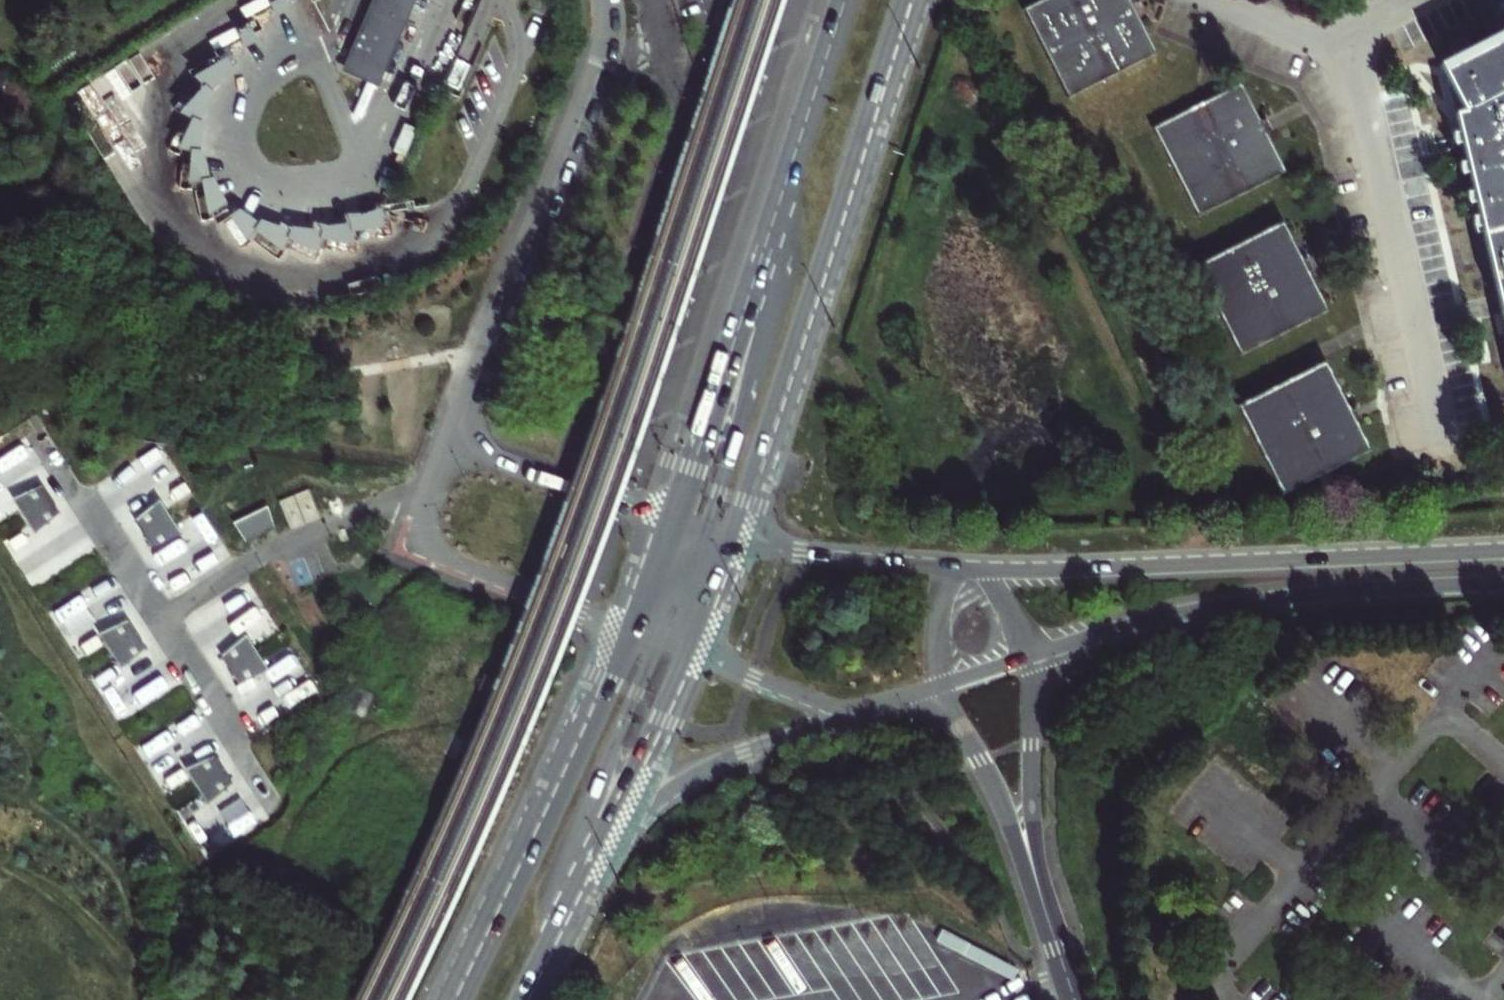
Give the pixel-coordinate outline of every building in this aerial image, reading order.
[(345,67),(375,80),(402,19),(399,18),(407,0),(374,0),(345,67)] [(1021,8),(1066,97),(1154,52),(1128,0),(1037,0),(1021,8)] [(1438,66),(1464,114),(1453,116),(1503,334),(1503,32),(1438,66)] [(234,74),(227,64),(195,82),(205,91),(181,118),(193,125),(178,155),(192,156),(189,190),(203,188),(209,219),(226,210),(215,183),(210,184),(204,156),(201,156),(204,128),(202,126),(215,99),(212,95),(234,74)] [(1241,80),(1151,124),(1196,213),(1286,168),(1241,80)] [(239,215),(227,224),(243,245),(255,240),(279,257),(287,245),(315,260),(322,247),(353,251),(353,240),(387,233),(383,214),(350,226),(351,229),(321,233),(321,238),(291,234),(288,238),(263,224),(259,230),(239,215)] [(1283,219),(1192,263),(1236,354),(1326,307),(1283,219)] [(1323,361),(1236,405),(1281,495),(1368,450),(1323,361)] [(39,487),(12,499),(32,530),(54,511),(39,487)] [(310,495),(292,498),(297,523),(315,519),(310,495)] [(158,502),(136,520),(152,545),(178,532),(158,502)] [(266,512),(236,526),(245,540),(271,528),(266,512)] [(141,559),(167,597),(229,556),(203,518),(141,559)] [(126,622),(99,635),(119,665),(141,647),(126,622)] [(245,637),(223,655),(238,680),(264,667),(245,637)] [(212,758),(186,770),(206,800),(228,782),(212,758)]
